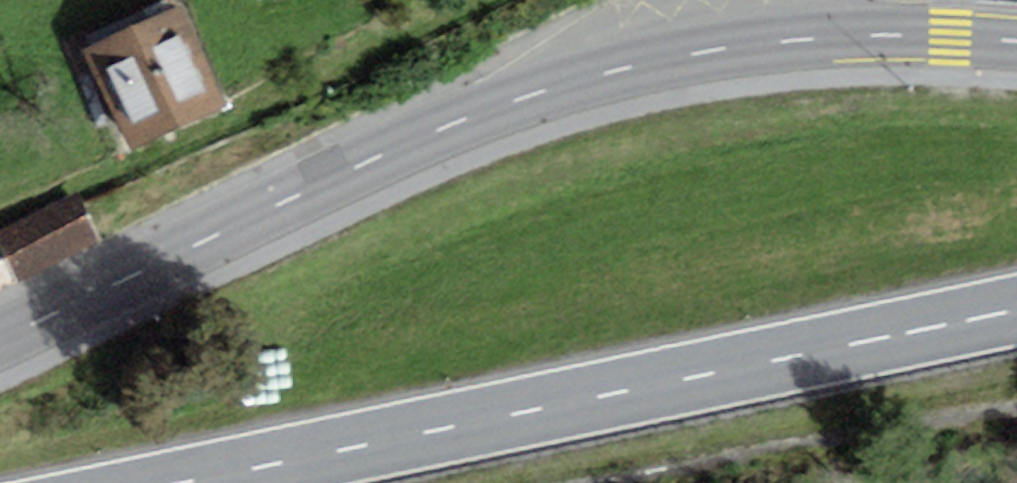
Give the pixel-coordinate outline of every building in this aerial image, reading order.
[(170,16),(85,50),(121,141),(206,108),(170,16)] [(0,234),(0,298),(103,247),(77,195),(0,234)]
